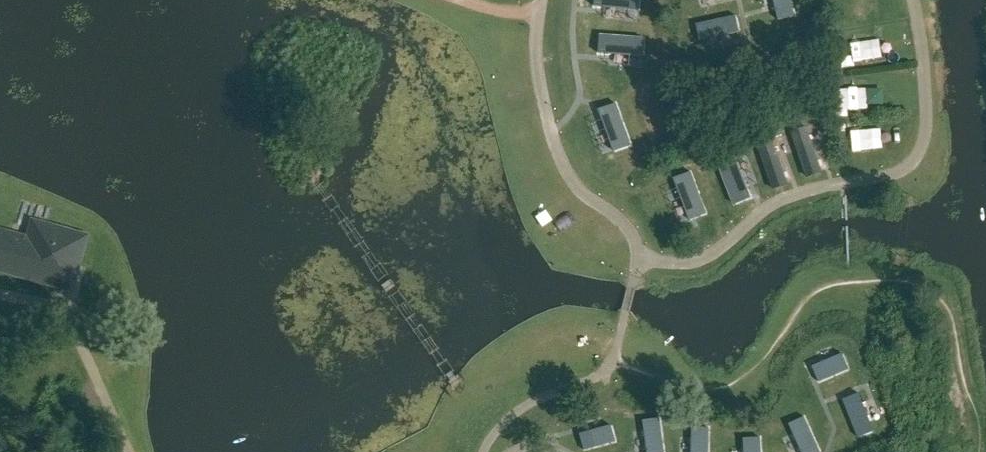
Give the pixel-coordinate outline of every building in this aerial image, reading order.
[(639,12),(640,0),(595,0),(595,8),(639,12)] [(776,7),(776,11),(779,20),(795,16),(791,0),(774,0),(776,7)] [(736,18),(697,27),(701,44),(711,42),(725,39),(728,38),(740,35),(736,18)] [(599,36),(598,55),(642,58),(643,39),(599,36)] [(598,112),(614,153),(632,147),(616,105),(598,112)] [(808,126),(801,129),(792,132),(807,177),(823,172),(808,126)] [(773,139),(764,142),(758,144),(774,190),(788,184),(773,139)] [(736,158),(718,165),(733,207),(751,200),(736,158)] [(691,174),(674,181),(689,223),(707,216),(691,174)] [(85,234),(28,219),(23,235),(0,229),(0,273),(70,292),(85,234)] [(842,355),(813,367),(819,383),(849,370),(842,355)] [(859,394),(843,400),(853,424),(855,428),(858,438),(874,431),(859,394)] [(789,425),(794,434),(798,445),(802,451),(821,451),(816,441),(810,430),(805,418),(789,425)] [(644,421),(644,425),(648,451),(665,451),(661,426),(660,419),(644,421)] [(611,426),(580,435),(581,437),(585,451),(616,442),(612,427),(611,426)] [(692,451),(709,451),(710,435),(710,429),(693,428),(693,431),(692,451)] [(744,439),(744,441),(745,451),(762,451),(761,444),(761,438),(744,439)]
